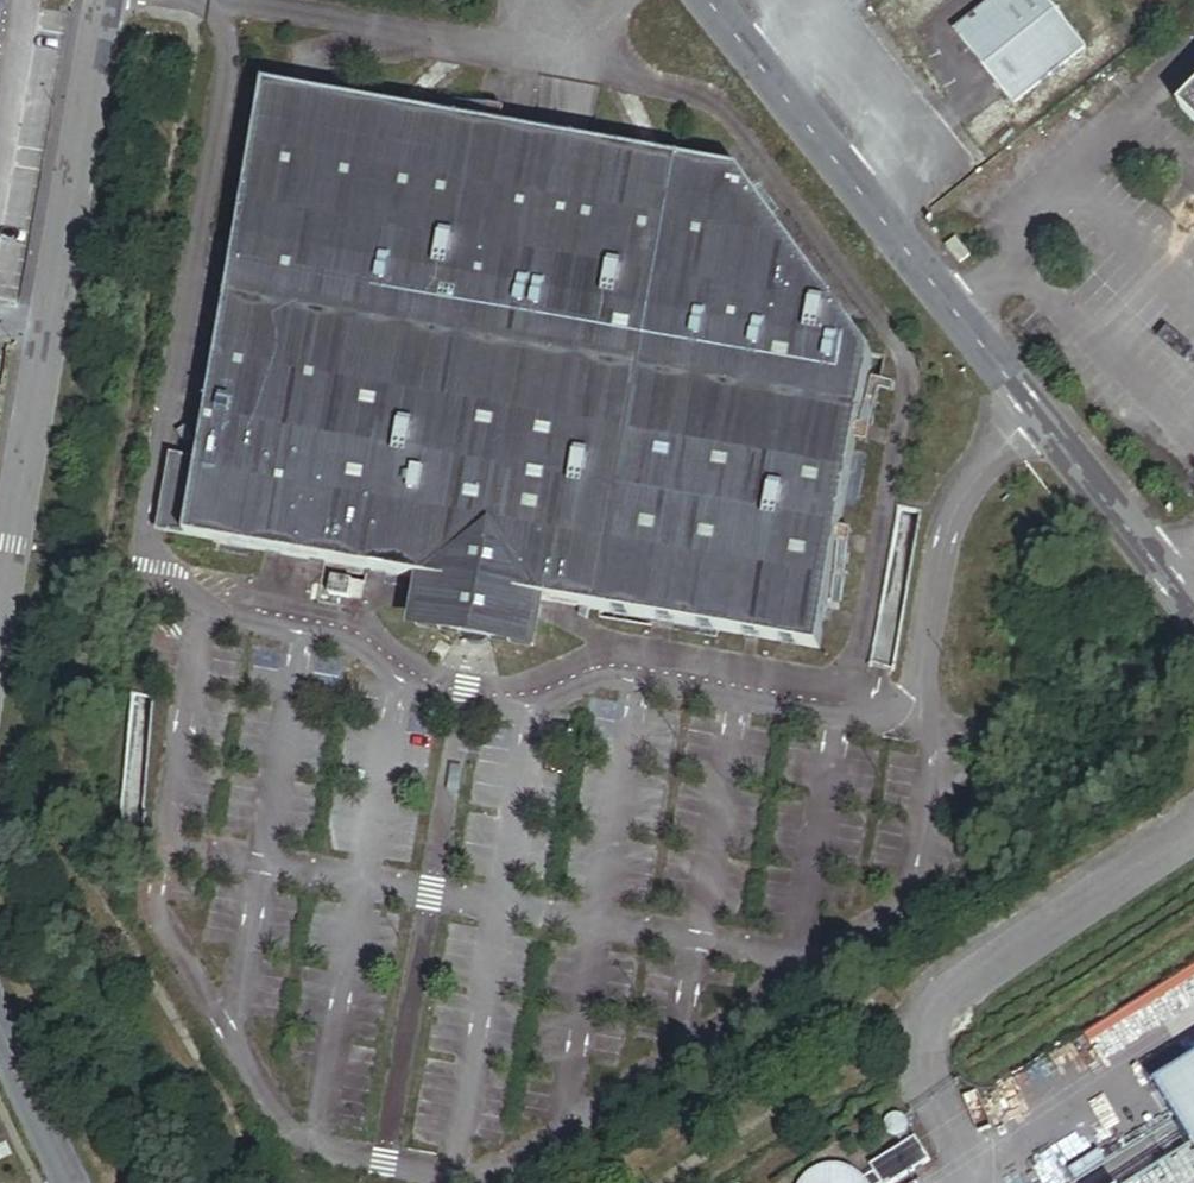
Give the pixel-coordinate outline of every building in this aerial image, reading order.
[(1046,0),(993,0),(952,34),(1013,108),(1089,50),(1046,0)] [(1193,132),(1193,91),(1172,112),(1193,132)] [(728,185),(262,115),(187,546),(422,591),(415,644),(536,664),(544,619),(799,662),(851,360),(728,185)] [(1121,1083),(1184,1182),(1193,1182),(1193,1039),(1121,1083)] [(871,1163),(882,1182),(887,1182),(929,1161),(918,1139),(871,1163)] [(846,1160),(808,1182),(860,1182),(846,1160)]
